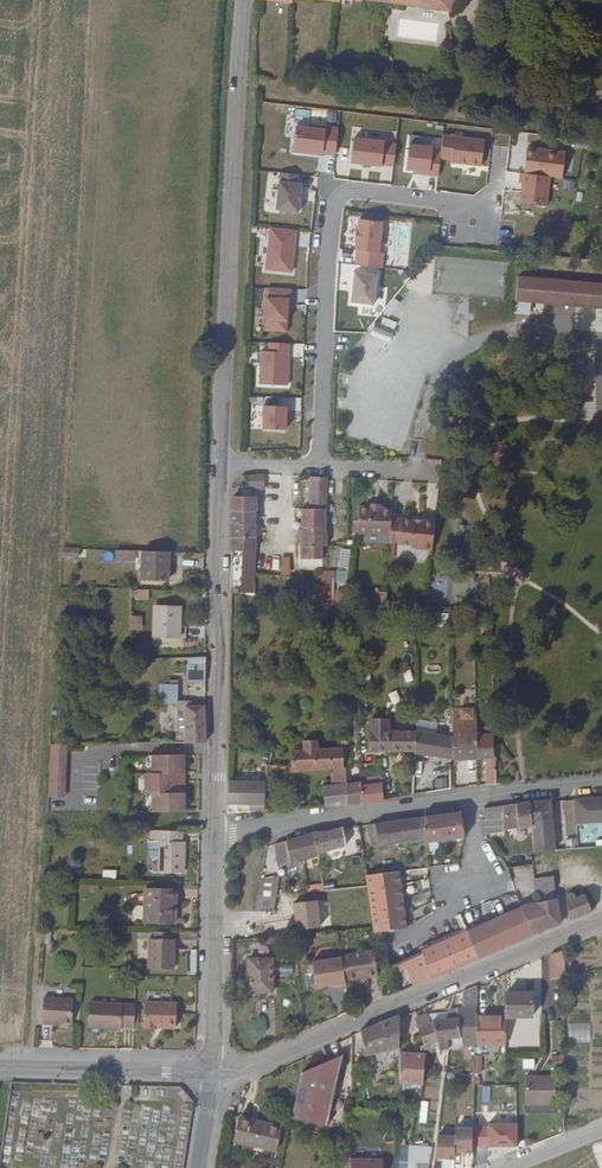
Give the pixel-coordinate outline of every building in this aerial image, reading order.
[(450,9),(453,0),(388,0),(450,9)] [(450,80),(453,55),(444,54),(441,79),(450,80)] [(465,120),(466,109),(457,108),(456,119),(465,120)] [(337,152),(340,125),(312,122),(312,126),(298,124),(295,149),(324,153),(324,151),(337,152)] [(484,164),(487,138),(445,133),(443,156),(454,157),(454,160),(484,164)] [(396,164),(398,144),(386,142),(387,139),(356,136),(353,161),(364,162),(364,166),(372,167),(373,163),(383,165),(383,162),(396,164)] [(443,156),(443,150),(435,150),(435,145),(411,142),(409,167),(416,168),(416,171),(441,174),(443,156)] [(553,175),(565,177),(568,151),(530,146),(527,172),(553,175)] [(304,182),(298,181),(299,172),(282,170),(277,207),(300,210),(304,182)] [(527,172),(523,172),(522,181),(526,181),(524,201),(549,205),(553,175),(527,172)] [(385,251),(380,251),(384,220),(361,218),(360,229),(358,229),(357,239),(359,239),(357,249),(359,249),(356,264),(384,267),(385,251)] [(293,271),(298,229),(272,226),(267,267),(293,271)] [(353,301),(376,303),(380,273),(354,270),(352,289),(354,290),(353,301)] [(520,301),(601,308),(601,284),(522,277),(520,301)] [(293,287),(268,286),(267,329),(288,329),(289,306),(292,306),(293,287)] [(395,299),(384,313),(390,317),(400,303),(395,299)] [(391,343),(395,334),(376,325),(371,334),(391,343)] [(291,341),(270,341),(270,349),(262,349),(261,383),(289,383),(291,341)] [(509,372),(517,382),(531,372),(524,362),(509,372)] [(288,405),(265,404),(264,427),(287,428),(288,405)] [(327,499),(327,471),(312,471),(312,498),(327,499)] [(265,485),(264,473),(252,474),(252,485),(265,485)] [(257,509),(257,496),(240,495),(234,495),(234,508),(257,509)] [(327,508),(327,499),(312,498),(311,503),(304,502),(304,507),(327,508)] [(393,511),(393,505),(381,504),(372,503),(361,502),(361,507),(393,511)] [(393,515),(393,511),(361,507),(359,529),(392,532),(393,515)] [(257,522),(257,509),(234,508),(234,521),(257,522)] [(328,524),(327,512),(304,512),(304,523),(328,524)] [(402,541),(404,516),(393,515),(392,532),(391,540),(402,541)] [(435,545),(437,519),(404,516),(402,541),(435,545)] [(257,535),(257,522),(234,521),(234,535),(257,535)] [(328,537),(328,524),(304,523),(304,541),(324,542),(324,544),(328,544),(328,537)] [(256,548),(257,535),(234,535),(233,549),(245,549),(256,548)] [(323,555),(324,544),(324,542),(304,541),(304,553),(323,555)] [(166,548),(140,548),(140,579),(166,579),(166,548)] [(245,549),(244,591),(255,591),(256,548),(245,549)] [(76,549),(61,549),(60,557),(76,558),(76,549)] [(123,550),(123,561),(137,561),(137,549),(123,550)] [(340,549),(339,569),(350,570),(351,550),(340,549)] [(323,568),(323,555),(304,553),(304,563),(313,563),(313,566),(313,568),(323,568)] [(149,599),(149,589),(137,589),(138,599),(149,599)] [(348,604),(346,590),(336,592),(338,606),(348,604)] [(378,592),(377,604),(387,605),(388,593),(378,592)] [(180,603),(156,603),(156,636),(185,636),(185,627),(180,627),(180,603)] [(447,627),(447,614),(437,614),(438,627),(447,627)] [(143,632),(143,615),(130,615),(130,632),(143,632)] [(190,680),(206,680),(207,662),(190,662),(190,680)] [(160,699),(176,699),(176,675),(168,675),(168,680),(160,680),(160,699)] [(205,741),(206,702),(185,702),(185,704),(185,740),(205,741)] [(185,740),(185,704),(176,704),(176,740),(176,742),(205,742),(205,741),(185,740)] [(498,782),(496,723),(479,724),(479,735),(480,756),(489,756),(490,783),(498,782)] [(415,749),(415,729),(371,729),(371,748),(404,749),(404,752),(411,752),(411,749),(415,749)] [(455,756),(454,735),(415,729),(415,749),(415,750),(454,755),(455,756)] [(480,756),(479,735),(464,736),(464,732),(454,732),(454,735),(455,756),(478,756),(480,756)] [(67,747),(67,739),(52,739),(52,747),(67,747)] [(346,765),(345,746),(319,746),(319,740),(303,741),(303,745),(293,745),(293,749),(289,749),(289,767),(335,765),(346,765)] [(67,791),(67,747),(52,747),(50,791),(67,791)] [(143,771),(142,791),(146,791),(179,791),(183,791),(183,754),(150,754),(150,771),(143,771)] [(453,786),(454,761),(444,761),(444,788),(453,786)] [(280,776),(281,765),(268,764),(266,775),(280,776)] [(347,784),(346,765),(335,765),(336,784),(347,784)] [(266,801),(266,779),(227,778),(228,800),(250,801),(266,801)] [(386,798),(385,781),(347,784),(349,801),(386,798)] [(349,801),(347,784),(336,784),(328,785),(328,792),(313,793),(314,804),(349,801)] [(179,791),(146,791),(146,810),(179,809),(179,791)] [(590,794),(569,796),(570,808),(591,806),(590,794)] [(557,834),(552,797),(530,799),(534,825),(537,850),(554,849),(566,848),(564,834),(557,834)] [(534,825),(530,799),(522,800),(484,805),(483,816),(486,831),(487,831),(534,825)] [(468,834),(464,808),(424,813),(426,839),(429,839),(468,834)] [(426,839),(424,813),(370,821),(371,832),(379,831),(381,842),(424,836),(424,840),(426,839)] [(352,841),(350,833),(345,834),(344,825),(321,829),(321,828),(317,829),(319,848),(352,841)] [(182,827),(152,826),(152,837),(151,837),(151,852),(153,855),(158,855),(158,867),(184,868),(184,837),(181,837),(182,827)] [(319,848),(317,829),(315,829),(315,830),(301,833),(304,856),(320,853),(319,848)] [(304,856),(301,833),(284,836),(283,838),(271,841),(275,862),(304,856)] [(397,872),(396,868),(365,872),(366,882),(367,887),(399,883),(398,880),(397,872)] [(103,869),(103,878),(116,878),(117,870),(103,869)] [(278,891),(281,873),(261,875),(258,893),(278,891)] [(558,888),(557,873),(538,875),(539,890),(558,888)] [(171,877),(151,877),(151,884),(145,884),(144,919),(171,919),(171,903),(176,903),(177,884),(171,884),(171,877)] [(323,883),(308,884),(308,891),(324,891),(323,883)] [(399,886),(399,883),(367,887),(369,900),(400,896),(399,886)] [(362,885),(347,886),(349,902),(363,901),(362,885)] [(275,908),(278,891),(258,893),(256,906),(259,906),(275,908)] [(594,907),(588,891),(576,896),(575,893),(570,895),(572,916),(594,907)] [(405,926),(400,896),(369,900),(372,923),(372,930),(382,929),(405,926)] [(562,920),(559,897),(540,901),(543,930),(562,922),(562,920)] [(494,910),(490,900),(480,904),(484,914),(494,910)] [(543,930),(540,901),(524,906),(535,933),(543,930)] [(497,917),(494,910),(484,914),(480,904),(461,912),(467,926),(468,930),(497,917)] [(277,922),(278,908),(275,908),(259,906),(258,921),(277,922)] [(535,933),(524,906),(497,917),(468,930),(479,957),(535,933)] [(422,949),(468,930),(467,926),(421,945),(422,949)] [(479,957),(468,930),(422,949),(424,953),(425,953),(434,975),(479,957)] [(173,938),(151,937),(150,967),(172,968),(173,938)] [(378,973),(374,948),(356,952),(360,977),(378,973)] [(565,979),(565,948),(553,953),(553,979),(565,979)] [(360,977),(356,952),(342,954),(346,979),(360,977)] [(434,975),(425,953),(424,953),(401,961),(403,968),(410,965),(416,983),(434,975)] [(271,961),(247,960),(247,992),(270,993),(271,961)] [(534,1018),(534,993),(507,992),(507,1017),(534,1018)] [(71,998),(41,997),(41,1022),(57,1022),(58,1021),(71,1021),(71,998)] [(172,1000),(143,1000),(143,1023),(154,1024),(154,1021),(172,1021),(172,1000)] [(132,1022),(133,1003),(88,1001),(87,1021),(104,1022),(104,1025),(117,1026),(118,1022),(132,1022)] [(477,1015),(478,1003),(469,1003),(469,1006),(469,1016),(477,1015)] [(477,1017),(477,1015),(469,1016),(469,1006),(451,1007),(449,1016),(452,1037),(477,1034),(477,1017)] [(401,1035),(401,1013),(364,1029),(367,1054),(401,1050),(401,1035)] [(452,1037),(449,1016),(434,1018),(441,1037),(452,1037)] [(507,1050),(507,1017),(477,1017),(477,1034),(476,1053),(507,1053),(507,1050)] [(588,1045),(588,1026),(568,1025),(567,1044),(588,1045)] [(435,1051),(432,1041),(426,1044),(424,1045),(426,1050),(424,1051),(426,1054),(435,1051)] [(326,1124),(342,1051),(302,1070),(291,1117),(326,1124)] [(424,1085),(426,1054),(401,1053),(400,1083),(424,1085)] [(564,1063),(562,1054),(552,1056),(554,1065),(564,1063)] [(529,1075),(529,1103),(560,1103),(560,1075),(529,1075)] [(281,1127),(242,1118),(236,1143),(276,1152),(281,1127)] [(518,1122),(488,1122),(488,1144),(518,1144),(518,1122)] [(457,1127),(457,1135),(456,1150),(464,1150),(464,1151),(474,1151),(475,1128),(457,1127)] [(456,1158),(456,1150),(457,1135),(440,1135),(436,1155),(446,1156),(446,1158),(456,1158)] [(431,1162),(430,1144),(400,1145),(401,1167),(411,1167),(411,1163),(431,1162)] [(383,1159),(351,1159),(351,1167),(383,1167),(383,1159)]
